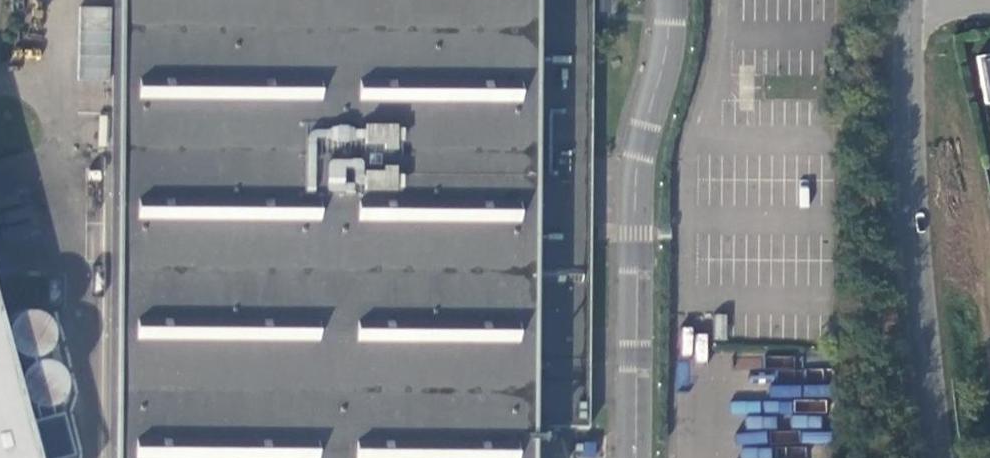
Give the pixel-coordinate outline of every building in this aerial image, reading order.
[(100,457),(523,457),(523,431),(580,431),(585,0),(105,0),(100,457)] [(982,59),(989,105),(989,57),(982,59)] [(0,338),(0,457),(32,457),(0,338)] [(803,445),(774,444),(774,457),(803,457),(803,445)]
